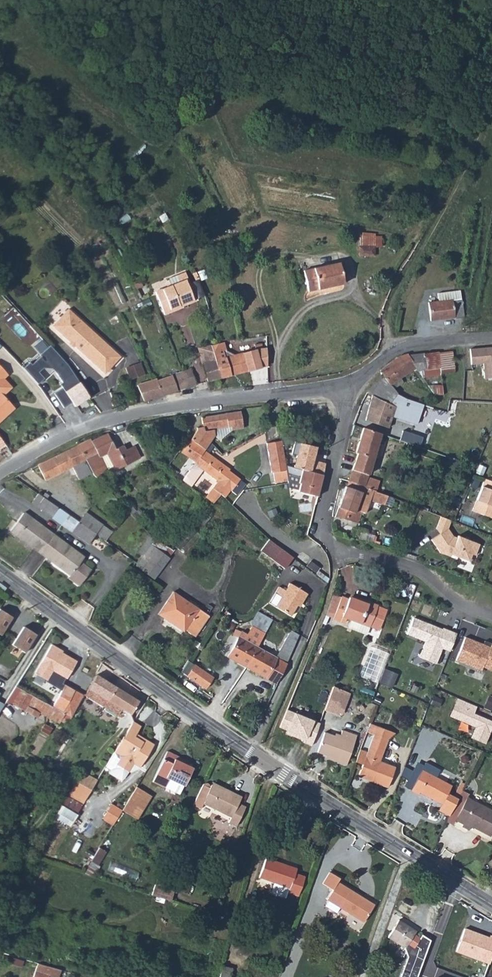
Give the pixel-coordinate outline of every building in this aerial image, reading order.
[(383,232),(359,231),(359,254),(376,254),(377,245),(382,245),(383,232)] [(381,269),(369,261),(364,268),(376,276),(381,269)] [(304,272),(309,293),(344,284),(340,264),(304,272)] [(170,312),(180,309),(198,302),(190,281),(156,294),(165,318),(172,316),(170,312)] [(430,302),(432,320),(453,317),(463,316),(460,290),(438,293),(438,301),(430,302)] [(68,311),(53,329),(71,345),(69,346),(73,350),(75,348),(106,375),(121,358),(68,311)] [(216,363),(221,379),(261,366),(257,350),(263,349),(261,342),(250,346),(251,352),(235,357),(227,353),(224,344),(211,348),(216,363)] [(472,347),(473,358),(485,356),(487,371),(491,370),(491,344),(472,347)] [(32,364),(26,369),(40,385),(47,380),(41,373),(46,369),(54,370),(64,384),(62,386),(64,389),(56,395),(67,410),(75,404),(77,407),(91,397),(81,383),(72,370),(65,361),(53,348),(42,357),(43,358),(33,366),(32,364)] [(434,378),(444,376),(444,373),(457,370),(454,351),(435,354),(434,378)] [(382,371),(386,377),(391,385),(417,369),(411,358),(410,356),(403,357),(389,366),(385,368),(382,371)] [(411,358),(417,369),(420,374),(429,372),(427,356),(411,358)] [(221,379),(216,363),(202,368),(207,383),(221,379)] [(141,366),(125,370),(129,382),(144,377),(141,366)] [(7,417),(4,414),(11,407),(14,405),(5,395),(8,392),(8,381),(5,378),(7,376),(0,369),(0,423),(7,417)] [(184,375),(188,388),(195,386),(191,372),(189,373),(190,374),(184,375)] [(174,378),(178,391),(188,388),(184,375),(181,376),(174,378)] [(375,396),(383,400),(395,390),(391,385),(386,377),(368,393),(375,396)] [(158,383),(163,396),(178,391),(174,378),(162,382),(158,383)] [(150,383),(137,388),(147,401),(163,396),(158,383),(158,381),(150,383)] [(372,405),(368,421),(390,428),(395,416),(419,424),(425,406),(408,400),(403,398),(398,396),(392,404),(383,400),(375,396),(372,405)] [(4,414),(7,417),(14,410),(11,407),(4,414)] [(185,455),(198,465),(207,454),(208,452),(207,452),(217,439),(216,437),(215,431),(232,428),(233,431),(245,430),(242,413),(204,419),(205,428),(199,430),(199,432),(185,455)] [(349,483),(364,488),(376,493),(379,483),(367,479),(381,435),(364,430),(359,446),(356,454),(358,455),(349,483)] [(422,447),(424,439),(406,433),(403,441),(422,447)] [(81,445),(89,460),(95,472),(101,479),(111,474),(103,458),(109,454),(118,471),(143,458),(137,446),(127,451),(125,446),(118,450),(109,434),(105,436),(93,442),(92,440),(87,442),(81,445)] [(282,438),(268,441),(273,471),(287,468),(286,465),(282,438)] [(302,442),(296,464),(321,471),(325,455),(316,452),(317,446),(302,442)] [(408,444),(406,451),(446,464),(448,457),(422,449),(408,444)] [(81,445),(40,466),(48,481),(74,468),(81,480),(92,474),(87,462),(89,460),(81,445)] [(197,466),(205,473),(221,485),(217,491),(218,492),(224,485),(226,486),(228,484),(226,482),(232,474),(232,473),(207,454),(198,465),(197,466)] [(286,465),(287,468),(288,473),(300,477),(299,482),(300,483),(298,491),(317,497),(319,489),(318,488),(320,483),(321,484),(323,475),(286,465)] [(185,483),(193,489),(205,473),(197,466),(192,473),(185,483)] [(179,478),(185,483),(192,473),(186,469),(179,478)] [(218,492),(223,496),(225,498),(228,501),(234,493),(235,494),(244,482),(232,474),(226,482),(228,484),(226,486),(224,485),(218,492)] [(483,479),(471,510),(491,518),(491,482),(483,479)] [(336,518),(358,526),(362,514),(357,512),(364,488),(349,483),(347,488),(346,488),(343,495),(336,518)] [(357,512),(362,514),(364,515),(369,501),(383,506),(386,497),(376,493),(364,488),(357,512)] [(209,502),(213,505),(215,502),(223,496),(218,492),(217,491),(209,502)] [(39,493),(33,501),(54,516),(59,508),(39,493)] [(213,505),(214,506),(225,498),(223,496),(215,502),(213,505)] [(80,524),(97,536),(101,539),(109,526),(90,512),(80,524)] [(70,576),(79,563),(82,559),(36,523),(23,513),(9,530),(70,576)] [(440,518),(436,529),(441,535),(432,542),(440,553),(450,557),(450,555),(469,562),(471,555),(475,556),(479,545),(457,537),(456,539),(452,537),(447,530),(450,522),(440,518)] [(80,524),(74,533),(91,546),(97,536),(80,524)] [(174,544),(179,549),(196,532),(190,527),(174,544)] [(288,573),(296,562),(287,555),(279,549),(272,543),(264,554),(288,573)] [(140,560),(142,562),(139,566),(145,571),(143,573),(155,582),(171,561),(170,560),(173,556),(162,548),(159,552),(152,546),(140,560)] [(70,576),(68,579),(77,586),(89,571),(79,563),(70,576)] [(279,611),(295,619),(303,605),(305,607),(311,597),(293,586),(289,594),(282,590),(279,596),(285,600),(279,611)] [(352,595),(371,603),(372,600),(354,592),(352,595)] [(329,613),(349,621),(351,616),(357,618),(374,625),(382,603),(372,600),(371,603),(352,595),(351,599),(334,593),(329,613)] [(158,616),(183,633),(184,631),(194,638),(208,618),(174,595),(158,616)] [(374,625),(382,628),(390,607),(382,603),(374,625)] [(0,609),(0,634),(11,617),(0,609)] [(436,623),(413,614),(406,630),(425,637),(419,653),(435,659),(441,644),(449,647),(456,629),(442,624),(442,625),(441,627),(438,626),(436,623)] [(357,618),(354,624),(371,631),(374,625),(357,618)] [(24,626),(12,644),(24,652),(36,634),(24,626)] [(227,660),(264,681),(275,661),(256,651),(264,638),(251,631),(247,639),(241,636),(227,660)] [(465,633),(455,656),(481,666),(482,663),(491,667),(491,640),(491,639),(489,643),(483,640),(465,633)] [(275,661),(285,668),(299,640),(290,635),(275,661)] [(62,690),(52,707),(64,713),(70,717),(82,695),(62,684),(66,677),(67,678),(77,661),(59,651),(60,649),(51,644),(34,673),(47,680),(46,681),(62,690)] [(189,661),(182,673),(186,675),(193,663),(189,661)] [(264,681),(275,686),(285,668),(275,661),(264,681)] [(209,686),(214,672),(193,664),(187,677),(209,686)] [(396,670),(384,665),(378,679),(391,683),(396,670)] [(103,706),(114,686),(96,675),(85,695),(103,706)] [(334,709),(335,707),(342,686),(331,681),(322,705),(334,709)] [(103,706),(112,711),(116,706),(119,707),(127,694),(114,686),(103,706)] [(342,686),(335,707),(339,709),(347,688),(342,686)] [(11,704),(37,717),(40,712),(59,722),(64,713),(52,707),(34,696),(20,689),(11,704)] [(117,711),(120,713),(123,710),(130,714),(138,701),(127,694),(119,707),(117,711)] [(485,740),(491,723),(491,718),(473,710),(476,702),(457,694),(450,712),(475,723),(470,734),(485,740)] [(303,738),(310,741),(318,718),(289,706),(281,724),(294,729),(295,732),(304,736),(303,738)] [(368,719),(365,728),(375,732),(387,737),(389,738),(393,730),(368,719)] [(132,720),(104,765),(108,768),(112,767),(114,763),(127,771),(132,762),(138,766),(153,743),(143,737),(141,740),(133,736),(136,732),(139,726),(140,725),(132,720)] [(315,747),(328,752),(327,756),(344,761),(354,732),(340,727),(338,734),(322,728),(315,747)] [(143,737),(136,732),(133,736),(141,740),(143,737)] [(355,756),(365,760),(360,773),(388,785),(396,765),(379,759),(387,737),(375,732),(369,748),(360,744),(355,756)] [(166,751),(152,781),(164,787),(178,794),(191,767),(182,764),(184,759),(166,751)] [(412,788),(419,791),(420,788),(444,799),(452,782),(435,774),(438,769),(424,763),(412,788)] [(75,782),(89,790),(95,779),(81,771),(75,782)] [(203,800),(232,814),(230,818),(228,822),(235,826),(245,807),(237,803),(241,797),(223,788),(222,791),(210,785),(211,783),(210,782),(210,781),(209,780),(208,780),(206,780),(205,780),(204,782),(194,802),(201,805),(202,803),(203,800)] [(75,782),(65,798),(79,806),(89,790),(75,782)] [(210,785),(222,791),(223,788),(211,782),(210,785)] [(136,787),(121,810),(136,819),(150,796),(136,787)] [(446,819),(455,823),(458,818),(458,817),(468,795),(471,792),(462,787),(446,819)] [(458,818),(465,822),(464,824),(471,827),(473,824),(491,833),(491,832),(491,807),(468,795),(458,817),(458,818)] [(79,809),(64,800),(57,812),(66,817),(68,813),(75,817),(79,809)] [(202,803),(230,818),(232,814),(203,800),(202,803)] [(112,825),(121,810),(110,804),(101,819),(112,825)] [(91,858),(98,862),(106,849),(99,845),(91,858)] [(258,877),(273,882),(271,889),(272,892),(284,896),(286,895),(288,892),(296,895),(303,877),(294,873),(295,869),(264,858),(258,877)] [(136,877),(138,868),(111,862),(109,871),(136,877)] [(337,906),(362,921),(372,904),(336,882),(338,879),(330,873),(323,884),(332,889),(326,899),(327,900),(324,905),(334,911),(337,906)] [(151,894),(170,900),(173,890),(154,884),(151,894)] [(390,931),(387,936),(403,946),(406,956),(398,976),(416,976),(429,940),(420,934),(418,938),(412,933),(414,931),(397,920),(399,917),(393,914),(384,928),(390,931)] [(50,973),(52,967),(38,962),(33,976),(49,976),(50,973)] [(231,968),(221,965),(218,976),(229,976),(231,968)] [(52,967),(50,973),(49,976),(56,976),(58,968),(52,967)]
